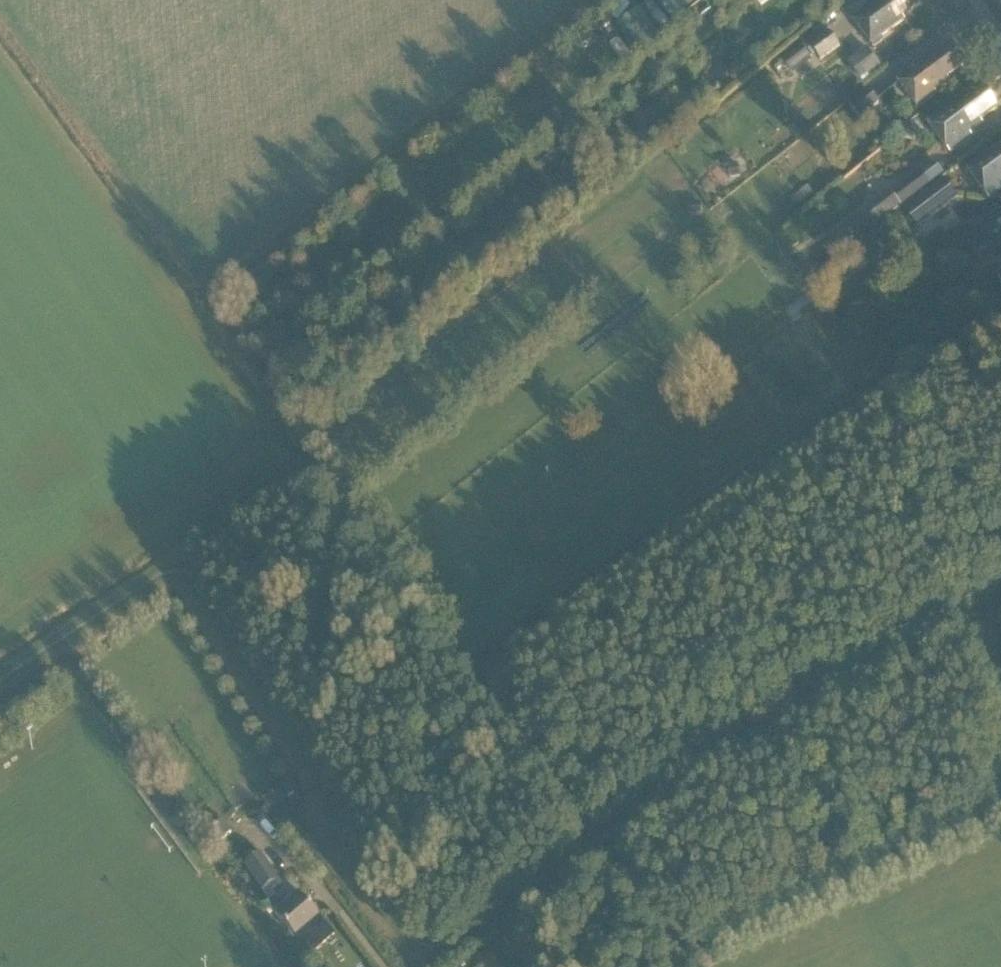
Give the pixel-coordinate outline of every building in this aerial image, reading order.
[(672,23),(702,0),(654,0),(672,23)] [(918,0),(884,0),(882,2),(880,0),(877,0),(852,19),(873,48),(884,41),(882,38),(905,21),(903,19),(921,5),(918,0)] [(651,1),(644,7),(671,42),(679,36),(651,1)] [(810,48),(820,61),(840,47),(823,25),(801,42),(807,51),(810,48)] [(793,75),(812,61),(801,47),(782,61),(793,75)] [(966,66),(952,48),(947,51),(945,48),(926,62),(924,59),(896,79),(918,109),(936,95),(934,93),(949,82),(947,79),(966,66)] [(862,81),(880,66),(866,49),(848,63),(862,81)] [(849,106),(860,119),(879,104),(868,90),(849,106)] [(998,109),(984,90),(976,96),(972,91),(928,123),(949,153),(972,136),(970,134),(982,124),(980,122),(998,109)] [(930,127),(921,116),(894,136),(897,140),(913,140),(930,127)] [(967,170),(988,199),(1000,190),(1000,145),(967,170)] [(738,165),(729,167),(731,180),(741,178),(738,165)] [(933,210),(937,215),(958,198),(944,180),(903,211),(914,225),(933,210)] [(806,201),(813,195),(808,189),(801,194),(806,201)] [(690,216),(702,215),(702,205),(689,206),(690,216)] [(999,220),(968,243),(977,254),(1000,240),(1000,218),(999,220)] [(956,246),(971,234),(964,224),(948,236),(956,246)] [(283,788),(289,799),(295,795),(289,784),(283,788)] [(231,835),(222,822),(213,828),(223,842),(231,835)] [(282,885),(262,855),(244,867),(262,893),(264,892),(270,901),(275,897),(272,892),(282,885)] [(320,918),(299,893),(274,914),(296,939),(320,918)]
